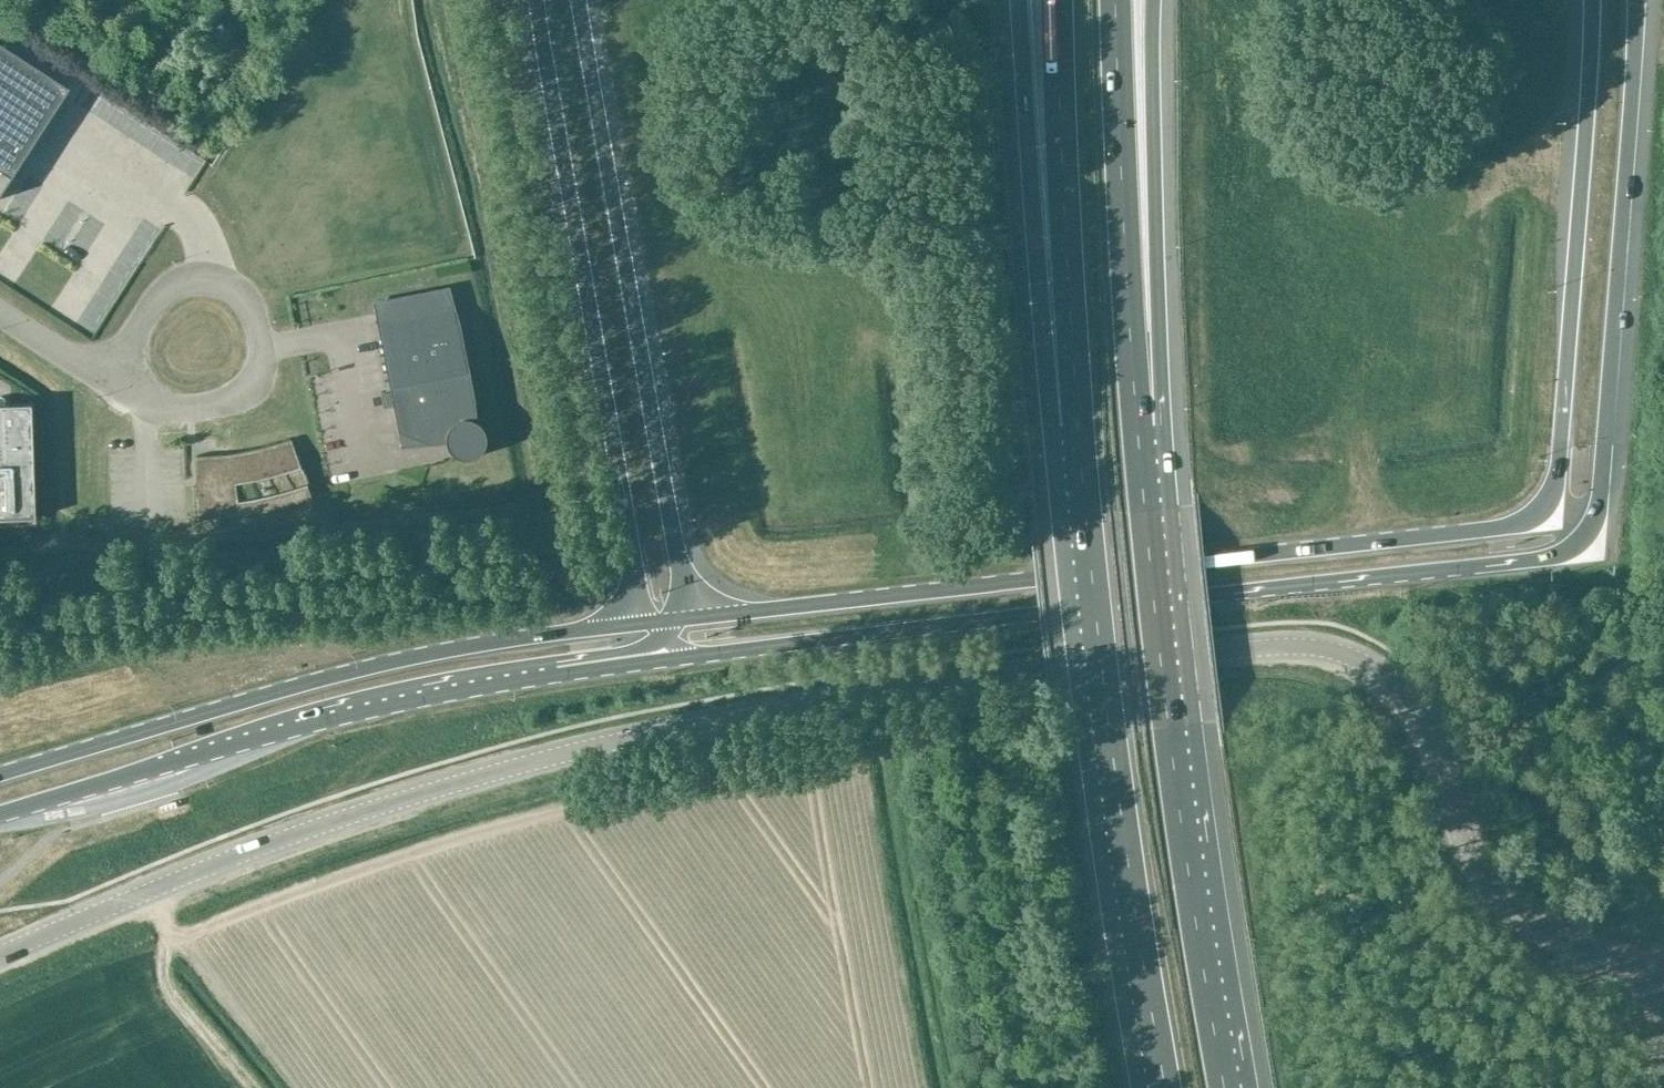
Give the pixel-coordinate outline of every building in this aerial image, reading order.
[(56,83),(67,90),(68,87),(0,43),(0,169),(56,83)] [(401,447),(444,442),(444,444),(447,449),(450,453),(454,457),(459,458),(463,459),(469,459),(474,457),(479,453),(482,449),(484,444),(485,438),(484,434),(483,429),(480,425),(476,422),(449,287),(373,302),(390,392),(381,393),(383,407),(392,406),(401,447)] [(37,518),(33,403),(0,405),(0,519),(37,518)] [(308,483),(302,467),(302,465),(298,466),(289,442),(291,441),(291,439),(286,441),(274,445),(255,450),(244,452),(232,454),(213,456),(195,457),(195,458),(197,458),(198,485),(194,485),(194,486),(195,504),(194,505),(194,506),(199,506),(199,513),(208,513),(227,512),(254,508),(281,501),(308,493),(305,486),(309,485),(308,483)] [(157,723),(178,719),(177,709),(155,712),(157,723)]
